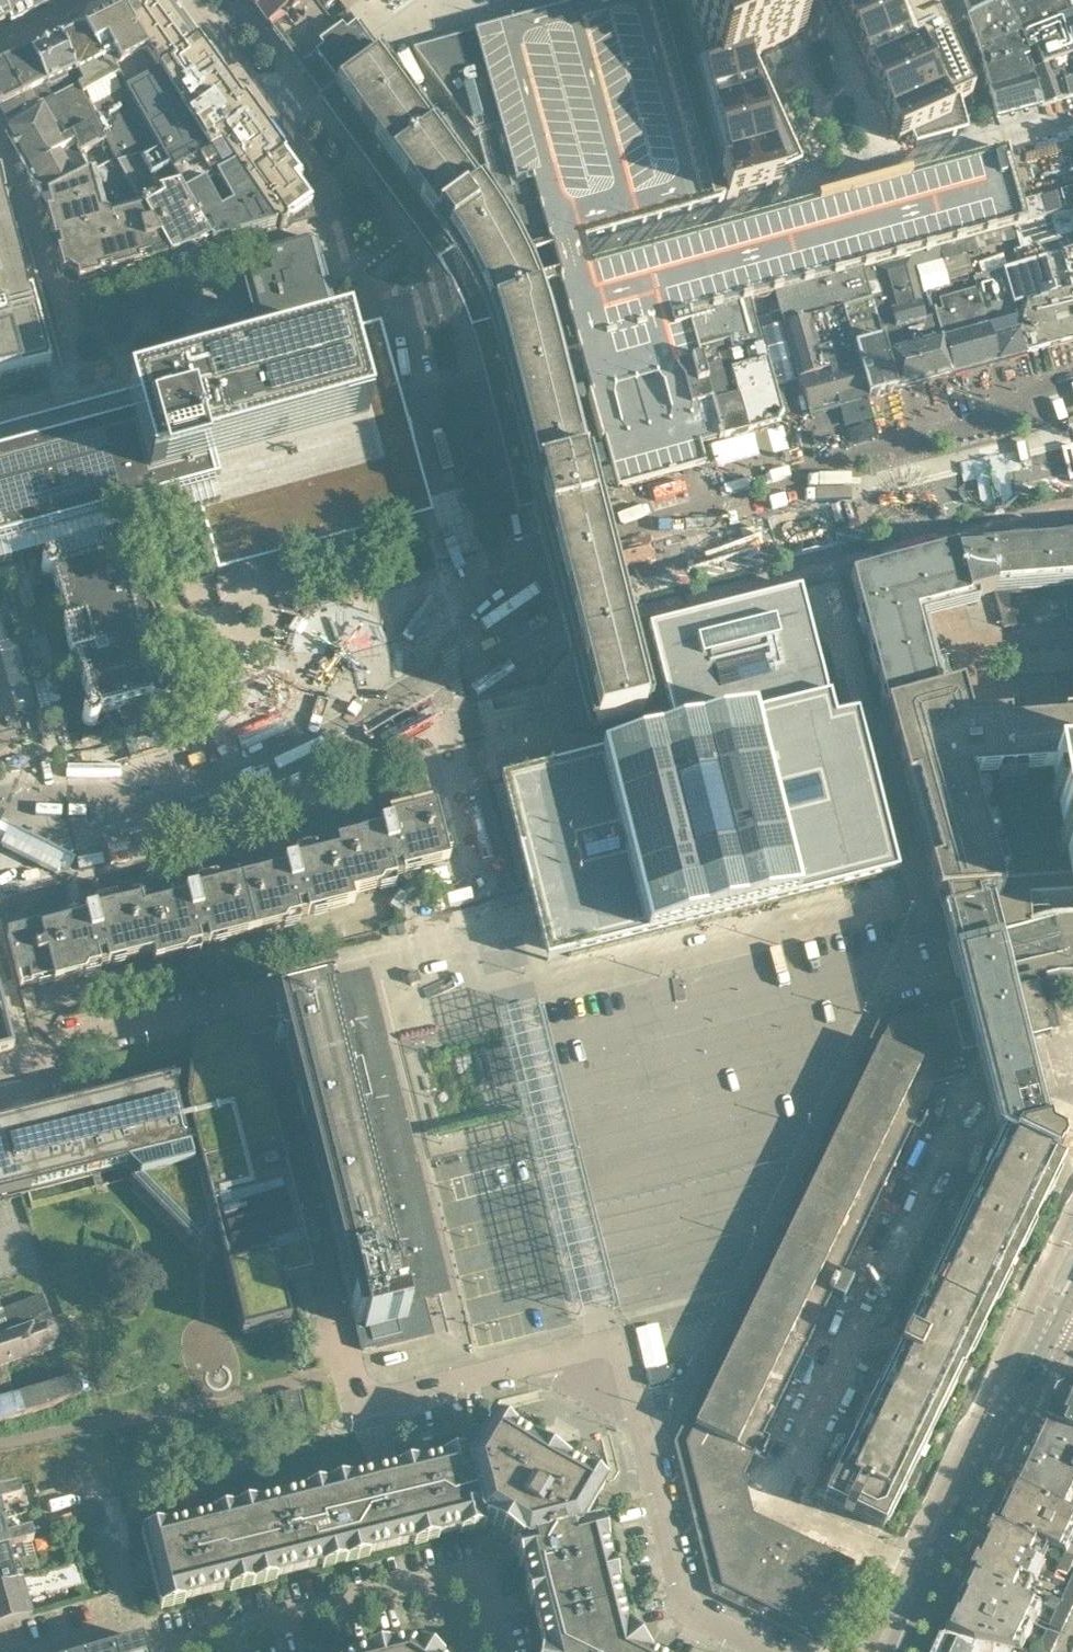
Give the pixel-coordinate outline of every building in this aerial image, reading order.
[(9,19),(11,23),(40,8),(36,0),(0,0),(0,1),(9,19)] [(40,8),(56,0),(36,0),(40,8)] [(256,123),(167,0),(139,0),(117,11),(141,54),(144,53),(196,140),(198,139),(208,155),(220,148),(256,123)] [(311,0),(247,0),(269,31),(311,0)] [(373,45),(358,25),(343,36),(333,21),(329,23),(311,0),(269,31),(270,31),(313,90),(319,99),(380,55),(373,45)] [(311,0),(320,12),(336,0),(311,0)] [(413,49),(477,137),(493,196),(486,201),(492,208),(502,223),(521,257),(533,254),(552,248),(585,240),(722,202),(721,200),(726,198),(727,200),(730,199),(675,0),(590,0),(413,49)] [(730,199),(780,185),(777,174),(801,164),(755,60),(803,39),(798,28),(806,24),(795,0),(675,0),(730,199)] [(830,13),(838,9),(839,12),(898,143),(910,137),(915,147),(967,133),(958,101),(972,95),(972,93),(971,91),(952,49),(950,45),(946,37),(943,29),(939,21),(937,16),(930,1),(930,0),(824,0),(830,13)] [(966,17),(966,18),(972,34),(978,50),(1020,34),(1062,16),(1054,0),(999,0),(966,17)] [(1062,16),(1072,12),(1072,0),(1054,0),(1062,16)] [(9,19),(0,1),(0,23),(9,19)] [(141,54),(117,11),(87,27),(83,29),(96,56),(103,52),(158,151),(114,164),(130,195),(133,200),(179,188),(209,243),(211,247),(274,230),(233,167),(220,148),(208,155),(198,139),(196,140),(144,53),(141,54)] [(347,11),(333,21),(343,36),(358,25),(351,16),(347,11)] [(1072,32),(1072,12),(1062,16),(1020,34),(1026,51),(1035,47),(1066,35),(1072,32)] [(76,87),(84,103),(112,160),(114,164),(158,151),(103,52),(96,56),(83,29),(59,41),(58,40),(57,41),(72,73),(79,86),(76,87)] [(1072,54),(1072,32),(1066,35),(1035,47),(1042,65),(1056,60),(1072,54)] [(1033,68),(1026,51),(1020,34),(978,50),(997,118),(1045,105),(1033,68)] [(28,54),(60,116),(84,103),(76,87),(79,86),(72,73),(57,41),(30,54),(28,54)] [(60,116),(28,54),(3,65),(21,98),(29,113),(40,107),(59,142),(70,136),(60,116)] [(1067,99),(1072,97),(1072,54),(1056,60),(1067,99)] [(380,55),(319,99),(429,249),(448,277),(466,272),(468,275),(479,297),(482,304),(465,311),(477,350),(518,511),(532,507),(544,556),(547,566),(553,589),(560,617),(562,628),(565,639),(568,651),(588,733),(646,718),(626,637),(622,621),(620,611),(617,600),(610,572),(605,551),(602,541),(590,491),(549,328),(541,303),(532,281),(530,276),(521,257),(502,223),(492,208),(486,201),(399,82),(386,64),(380,55)] [(1045,105),(1067,99),(1056,60),(1042,65),(1033,68),(1045,105)] [(42,199),(112,160),(84,103),(60,116),(70,136),(59,142),(40,107),(29,113),(21,98),(3,65),(2,65),(2,66),(0,67),(0,114),(9,129),(7,130),(6,134),(5,134),(24,170),(41,199),(42,199)] [(274,230),(277,229),(278,229),(279,229),(280,230),(281,230),(282,229),(284,228),(285,228),(285,227),(286,226),(286,225),(286,224),(286,223),(285,222),(285,221),(289,218),(291,220),(292,220),(291,219),(309,214),(306,203),(302,186),(290,171),(256,123),(220,148),(233,167),(274,230)] [(1019,157),(1029,189),(1072,177),(1072,142),(1021,157),(1019,157)] [(755,218),(728,226),(734,226),(754,298),(771,294),(775,293),(784,325),(841,310),(873,301),(863,268),(878,264),(908,256),(940,247),(1014,226),(1027,223),(1008,160),(1010,160),(1009,157),(1008,152),(1007,149),(1006,150),(910,176),(910,175),(817,200),(818,201),(781,211),(755,218)] [(1008,160),(1027,223),(1072,210),(1072,177),(1029,189),(1019,157),(1010,160),(1008,160)] [(73,285),(77,284),(168,259),(133,200),(130,195),(114,164),(112,160),(42,199),(64,280),(73,285)] [(179,188),(133,200),(168,259),(198,251),(197,249),(209,243),(179,188)] [(49,368),(30,295),(27,296),(19,263),(6,215),(2,200),(0,191),(0,379),(49,368)] [(1014,250),(1018,265),(1025,263),(1072,250),(1072,210),(1027,223),(1014,226),(1018,239),(1020,248),(1014,250)] [(539,278),(532,281),(541,303),(549,301),(563,351),(578,347),(591,394),(587,395),(600,441),(604,440),(617,489),(705,465),(699,444),(706,442),(708,442),(718,439),(719,440),(721,440),(701,363),(698,349),(690,322),(735,310),(736,315),(753,310),(750,300),(754,298),(734,226),(728,226),(703,233),(591,264),(559,273),(539,278)] [(257,323),(263,326),(328,309),(331,303),(314,240),(308,237),(306,238),(264,249),(261,255),(265,270),(249,275),(245,280),(257,323)] [(1004,269),(1014,306),(1028,302),(1072,291),(1072,250),(1025,263),(1018,265),(1004,269)] [(909,258),(878,267),(895,328),(906,325),(923,384),(953,375),(943,339),(942,337),(928,341),(923,324),(927,324),(925,318),(909,258)] [(878,264),(863,268),(873,301),(898,391),(923,384),(906,325),(895,328),(878,267),(878,264)] [(974,277),(973,277),(976,289),(979,288),(999,363),(1027,355),(1021,331),(1028,302),(1014,306),(1004,269),(974,277)] [(944,310),(935,312),(942,337),(943,339),(953,375),(999,363),(979,288),(976,289),(941,299),(944,310)] [(1021,331),(1027,355),(1072,342),(1072,291),(1028,302),(1021,331)] [(873,301),(841,310),(847,329),(868,399),(898,391),(873,301)] [(735,310),(690,322),(698,349),(730,340),(734,354),(763,346),(753,310),(736,315),(735,310)] [(841,310),(784,325),(798,377),(809,415),(868,399),(847,329),(841,310)] [(25,560),(55,552),(102,539),(199,512),(205,511),(214,541),(410,487),(402,455),(405,454),(371,330),(358,334),(359,337),(346,340),(345,337),(333,340),(334,344),(315,349),(314,346),(301,349),(302,352),(283,358),(282,354),(269,358),(270,361),(251,366),(250,363),(238,366),(239,370),(220,375),(219,372),(105,403),(105,406),(99,408),(98,405),(79,410),(80,413),(48,422),(47,418),(28,424),(29,427),(23,429),(22,425),(3,431),(4,434),(0,435),(0,567),(25,560)] [(730,340),(698,349),(701,363),(721,440),(755,430),(751,414),(744,416),(729,360),(750,354),(765,354),(763,346),(734,354),(730,340)] [(750,354),(729,360),(744,416),(751,414),(755,430),(779,424),(783,417),(765,354),(750,354)] [(470,504),(399,522),(452,735),(484,727),(547,712),(541,686),(490,698),(480,701),(440,541),(476,532),(470,504)] [(41,566),(41,568),(41,569),(42,571),(42,572),(44,574),(45,575),(46,575),(48,576),(49,576),(51,576),(53,575),(67,627),(63,628),(63,629),(71,657),(71,658),(75,657),(77,665),(89,708),(88,709),(86,709),(85,710),(84,711),(83,713),(82,714),(82,716),(82,718),(82,719),(83,721),(84,722),(85,723),(86,724),(87,725),(89,725),(91,726),(92,725),(94,725),(95,724),(97,723),(98,722),(98,720),(99,718),(99,717),(99,715),(98,714),(119,708),(129,705),(149,700),(149,701),(150,703),(150,704),(151,705),(153,706),(154,707),(155,707),(157,707),(158,707),(160,707),(161,706),(162,706),(164,705),(164,703),(165,702),(166,701),(166,699),(166,698),(165,696),(165,695),(164,694),(163,693),(162,692),(160,691),(159,691),(157,690),(155,691),(154,691),(147,666),(149,666),(148,662),(146,663),(142,651),(139,638),(141,638),(144,637),(146,636),(148,634),(150,632),(151,630),(152,628),(152,625),(152,622),(152,619),(151,617),(149,614),(147,612),(145,611),(143,610),(141,609),(139,609),(136,609),(134,609),(131,610),(128,599),(125,585),(127,585),(126,581),(124,582),(117,558),(118,557),(120,557),(121,556),(122,554),(123,553),(124,552),(124,550),(124,548),(124,547),(123,545),(122,544),(121,543),(120,542),(118,541),(117,541),(115,541),(113,541),(112,542),(111,542),(109,543),(108,545),(108,546),(107,548),(107,549),(107,551),(108,553),(106,553),(102,539),(55,552),(59,566),(58,567),(58,565),(57,563),(56,562),(55,561),(53,560),(52,559),(50,559),(49,559),(47,559),(46,560),(44,561),(43,562),(42,563),(41,565),(41,566)] [(994,593),(1027,591),(1072,587),(1072,540),(955,549),(933,555),(913,560),(849,577),(885,710),(948,692),(948,691),(944,678),(932,634),(932,631),(926,611),(947,606),(968,601),(968,599),(994,593)] [(26,571),(23,561),(0,567),(0,578),(26,571)] [(524,775),(500,781),(515,840),(517,850),(521,866),(524,877),(528,893),(531,904),(535,920),(538,931),(546,963),(570,957),(719,919),(896,875),(895,874),(896,874),(896,873),(894,865),(892,855),(888,842),(886,832),(882,815),(879,805),(875,789),(872,778),(868,762),(866,752),(857,717),(856,716),(843,719),(842,719),(833,721),(814,644),(805,608),(802,595),(800,590),(800,589),(799,589),(650,626),(650,627),(649,627),(655,652),(656,652),(677,737),(649,744),(649,743),(524,775)] [(1030,625),(1027,591),(994,593),(1003,627),(1030,625)] [(1072,622),(1072,596),(1065,596),(1067,622),(1072,622)] [(33,657),(50,657),(49,635),(33,636),(33,657)] [(1018,676),(1072,672),(1072,647),(1063,654),(1058,647),(1047,655),(1042,648),(1031,656),(1027,649),(1017,656),(1016,655),(1016,656),(1018,676)] [(1020,717),(969,721),(960,688),(948,691),(948,692),(885,710),(937,897),(942,896),(982,894),(1002,892),(998,880),(1070,875),(1072,889),(1072,714),(1020,717)] [(397,844),(404,872),(448,861),(434,802),(389,813),(397,844)] [(12,931),(6,932),(20,988),(53,980),(54,984),(78,978),(77,974),(152,955),(154,964),(179,957),(178,953),(278,928),(277,924),(354,904),(352,895),(374,889),(373,885),(405,877),(404,872),(397,844),(389,813),(388,814),(390,822),(358,830),(349,833),(334,836),(337,845),(314,851),(315,855),(262,869),(252,871),(215,880),(215,881),(217,885),(163,898),(151,901),(141,904),(139,895),(115,901),(116,906),(63,919),(58,920),(12,931)] [(846,972),(840,974),(845,994),(851,1015),(857,1013),(859,1022),(861,1031),(856,1032),(861,1053),(867,1073),(872,1071),(875,1080),(877,1089),(871,1090),(877,1111),(882,1131),(888,1130),(891,1141),(903,1138),(923,1212),(942,1207),(945,1217),(975,1209),(973,1202),(991,1197),(993,1205),(1046,1191),(1042,1178),(1061,1173),(1041,1098),(1054,1095),(1052,1086),(1057,1085),(1051,1064),(1045,1043),(1040,1045),(1038,1036),(1036,1028),(1041,1027),(1035,1006),(1030,985),(1024,986),(1022,975),(1009,929),(1000,932),(997,920),(989,893),(937,897),(946,934),(953,959),(964,956),(966,962),(973,989),(966,990),(970,1003),(976,1002),(981,1020),(986,1039),(980,1041),(983,1051),(985,1061),(992,1060),(997,1079),(1002,1097),(996,1099),(998,1109),(946,1123),(944,1113),(938,1115),(933,1096),(927,1077),(934,1075),(931,1065),(929,1055),(922,1057),(917,1038),(912,1018),(918,1016),(916,1008),(913,997),(907,999),(901,979),(899,973),(911,970),(905,945),(843,961),(846,972)] [(420,1002),(513,1018),(516,997),(424,981),(420,1002)] [(304,1120),(334,1243),(362,1351),(375,1348),(375,1347),(402,1340),(399,1328),(420,1323),(413,1293),(421,1291),(424,1291),(423,1290),(435,1287),(369,1024),(359,986),(326,994),(325,994),(322,994),(322,995),(307,999),(306,1000),(305,999),(276,1006),(304,1120)] [(25,1009),(26,1009),(36,1006),(32,989),(21,992),(25,1009)] [(0,1000),(0,1055),(13,1051),(0,1000)] [(294,1282),(313,1277),(265,1085),(239,1025),(195,1036),(192,1036),(191,1050),(185,1105),(178,1107),(171,1079),(0,1122),(0,1197),(99,1172),(116,1168),(127,1165),(199,1240),(214,1225),(221,1251),(232,1297),(239,1324),(242,1334),(290,1322),(280,1285),(294,1282)] [(497,1088),(517,1084),(512,1067),(511,1061),(510,1061),(507,1050),(489,1055),(497,1088)] [(669,1127),(677,1166),(740,1153),(739,1148),(758,1144),(760,1154),(801,1146),(792,1101),(669,1127)] [(496,1163),(506,1203),(526,1198),(512,1142),(444,1158),(448,1175),(496,1163)] [(750,1219),(745,1197),(759,1193),(754,1176),(696,1190),(701,1210),(709,1208),(714,1228),(750,1219)] [(634,1207),(638,1219),(657,1213),(657,1212),(672,1208),(669,1197),(634,1207)] [(511,1217),(517,1247),(540,1242),(534,1212),(511,1217)] [(717,1325),(689,1372),(700,1379),(686,1403),(660,1449),(644,1477),(652,1510),(819,1606),(851,1598),(994,1352),(985,1318),(819,1222),(785,1232),(743,1305),(728,1331),(717,1325)] [(520,1255),(527,1282),(548,1276),(542,1250),(520,1255)] [(31,1299),(38,1316),(48,1312),(41,1295),(31,1299)] [(21,1303),(28,1320),(38,1316),(31,1299),(21,1303)] [(11,1306),(18,1324),(28,1320),(21,1303),(11,1306)] [(1,1311),(1,1312),(8,1328),(18,1324),(11,1306),(1,1310),(1,1311)] [(0,1313),(0,1369),(5,1367),(42,1354),(53,1349),(65,1345),(72,1342),(62,1315),(50,1319),(48,1312),(38,1316),(28,1320),(18,1324),(8,1328),(1,1312),(0,1313)] [(5,1367),(0,1369),(0,1423),(52,1407),(81,1394),(77,1378),(76,1379),(13,1398),(5,1367)] [(1060,1391),(1046,1421),(1072,1434),(1072,1386),(1060,1391)] [(280,1394),(284,1416),(302,1412),(298,1390),(280,1394)] [(1046,1421),(1016,1485),(1066,1509),(1067,1508),(1072,1494),(1072,1434),(1046,1421)] [(481,1441),(468,1465),(465,1453),(396,1470),(376,1476),(374,1476),(141,1534),(155,1589),(159,1605),(467,1528),(484,1524),(483,1521),(520,1543),(518,1544),(522,1560),(532,1599),(537,1622),(544,1648),(543,1651),(644,1651),(625,1629),(624,1628),(598,1523),(586,1527),(584,1520),(603,1488),(493,1422),(481,1441)] [(987,1546),(1042,1572),(1054,1548),(1061,1551),(1062,1549),(1064,1543),(1067,1537),(1072,1540),(1072,1511),(1067,1508),(1066,1509),(1016,1485),(1006,1506),(1002,1514),(1000,1518),(999,1520),(990,1539),(987,1546)] [(20,1497),(17,1486),(3,1490),(3,1489),(0,1490),(0,1502),(20,1497)] [(0,1517),(0,1549),(20,1543),(32,1540),(29,1529),(9,1535),(3,1516),(0,1517)] [(41,1573),(36,1554),(24,1557),(20,1543),(0,1549),(0,1585),(41,1573)] [(1037,1582),(1042,1572),(987,1546),(974,1572),(1026,1598),(1034,1581),(1037,1582)] [(1066,1552),(1062,1560),(1072,1565),(1072,1555),(1066,1552)] [(1058,1568),(1069,1573),(1072,1565),(1062,1560),(1058,1568)] [(41,1573),(0,1585),(0,1626),(31,1617),(26,1598),(45,1593),(46,1596),(84,1585),(78,1563),(41,1573)] [(974,1572),(948,1628),(976,1641),(1012,1647),(1023,1649),(1043,1606),(1026,1598),(974,1572)] [(1065,1592),(1072,1596),(1072,1589),(1068,1586),(1065,1592)] [(1065,1592),(1062,1599),(1072,1604),(1072,1596),(1065,1592)] [(1046,1599),(1043,1606),(1056,1612),(1059,1605),(1061,1600),(1053,1596),(1046,1599)] [(1062,1599),(1061,1600),(1059,1605),(1071,1611),(1072,1608),(1072,1604),(1062,1599)] [(1068,1618),(1071,1611),(1059,1605),(1056,1612),(1068,1618)] [(1065,1624),(1068,1618),(1056,1612),(1053,1618),(1065,1624)] [(1062,1630),(1065,1624),(1053,1618),(1050,1624),(1062,1630)] [(1012,1647),(976,1641),(948,1628),(945,1635),(944,1635),(936,1651),(1011,1651),(1012,1647)] [(1061,1637),(1047,1630),(1043,1638),(1057,1645),(1061,1637)] [(1053,1651),(1054,1651),(1057,1645),(1043,1638),(1039,1646),(1053,1651)] [(96,1651),(145,1651),(141,1639),(96,1651)]
